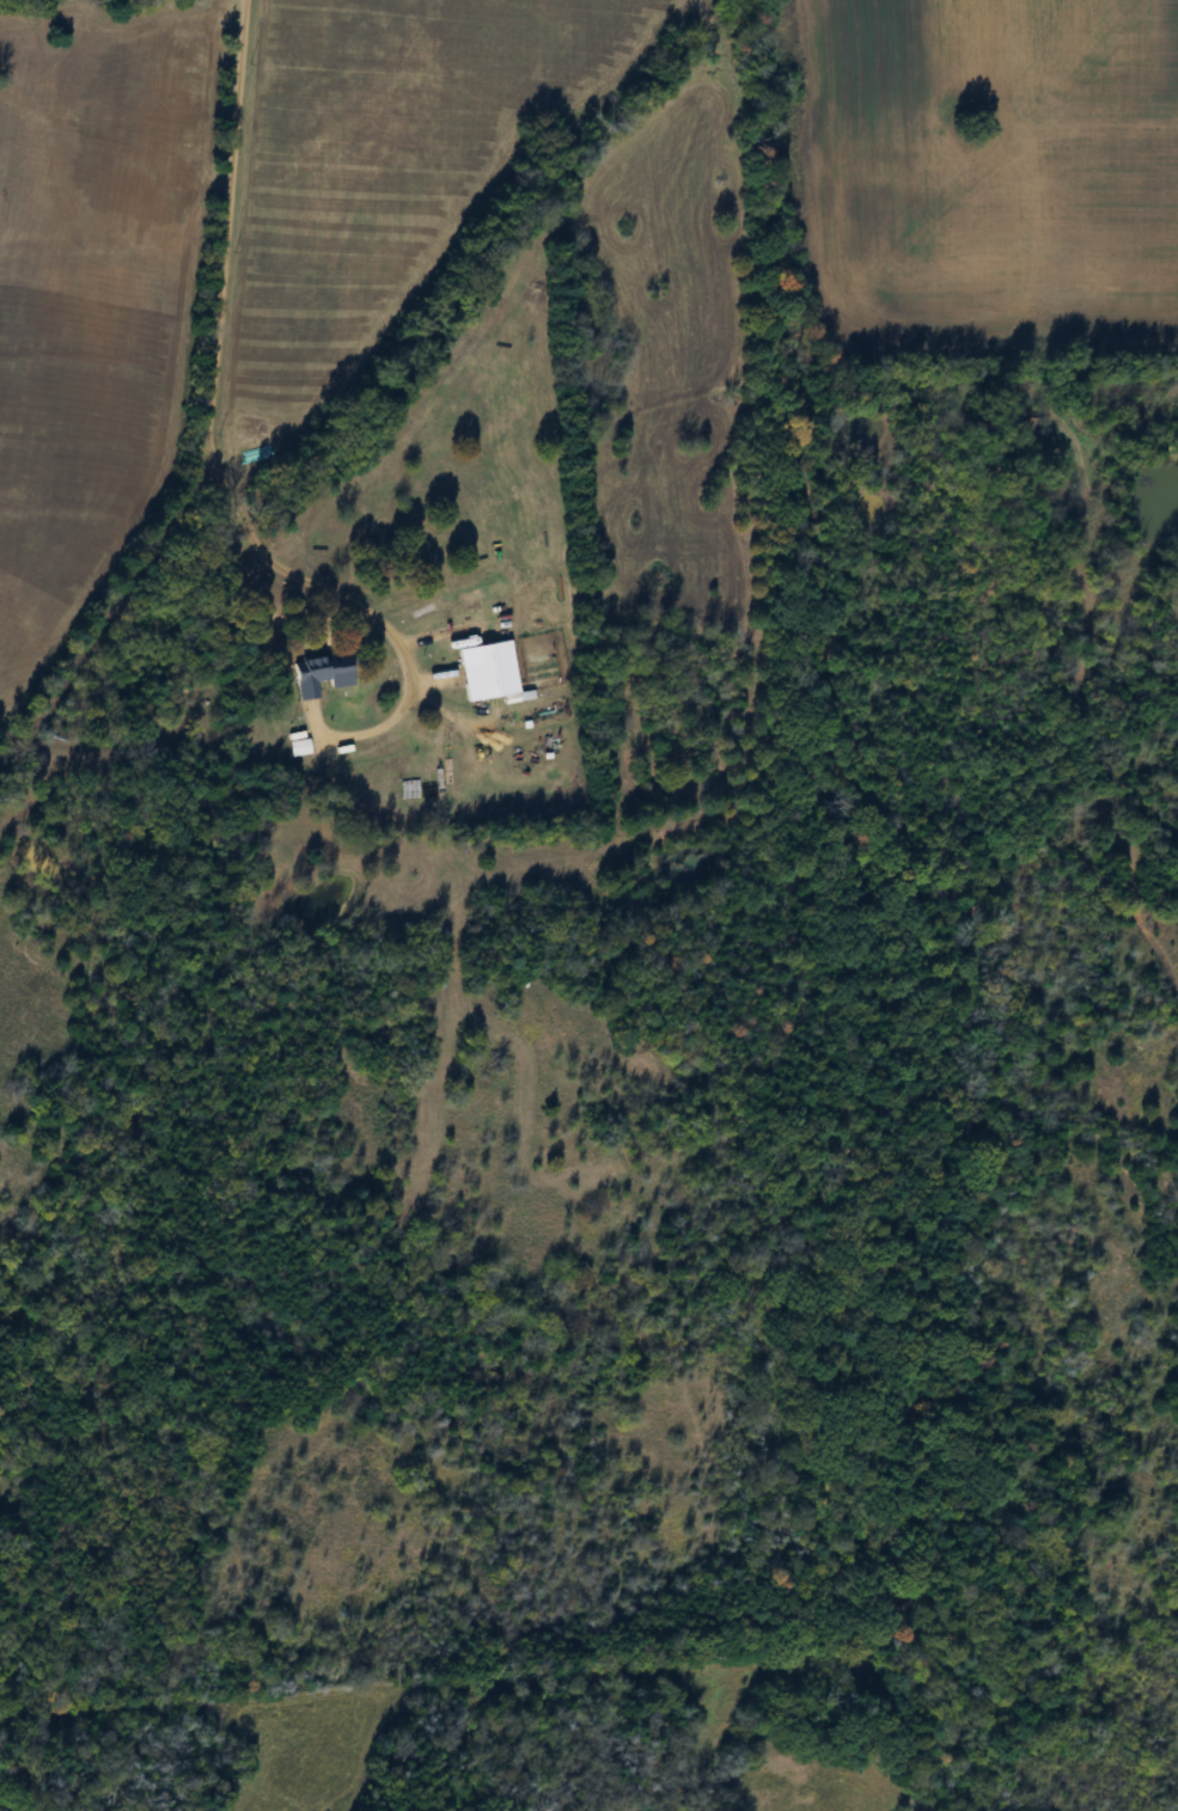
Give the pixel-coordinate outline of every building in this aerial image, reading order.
[(514,695),(506,642),(454,649),(462,702),(514,695)] [(297,700),(314,698),(312,682),(331,679),(328,655),(291,660),(297,700)]
